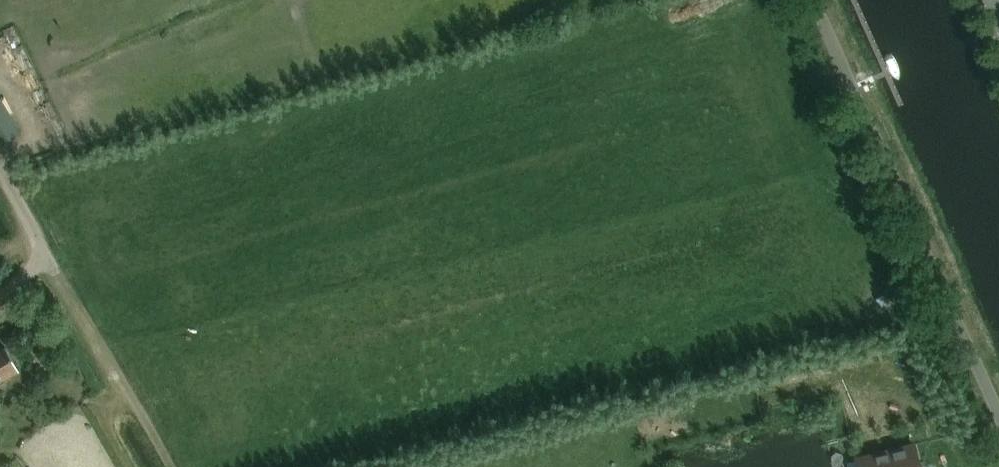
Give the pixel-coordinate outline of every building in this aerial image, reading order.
[(18,372),(5,349),(0,351),(0,382),(18,372)] [(856,461),(858,466),(921,466),(915,443),(855,457),(856,461)]
